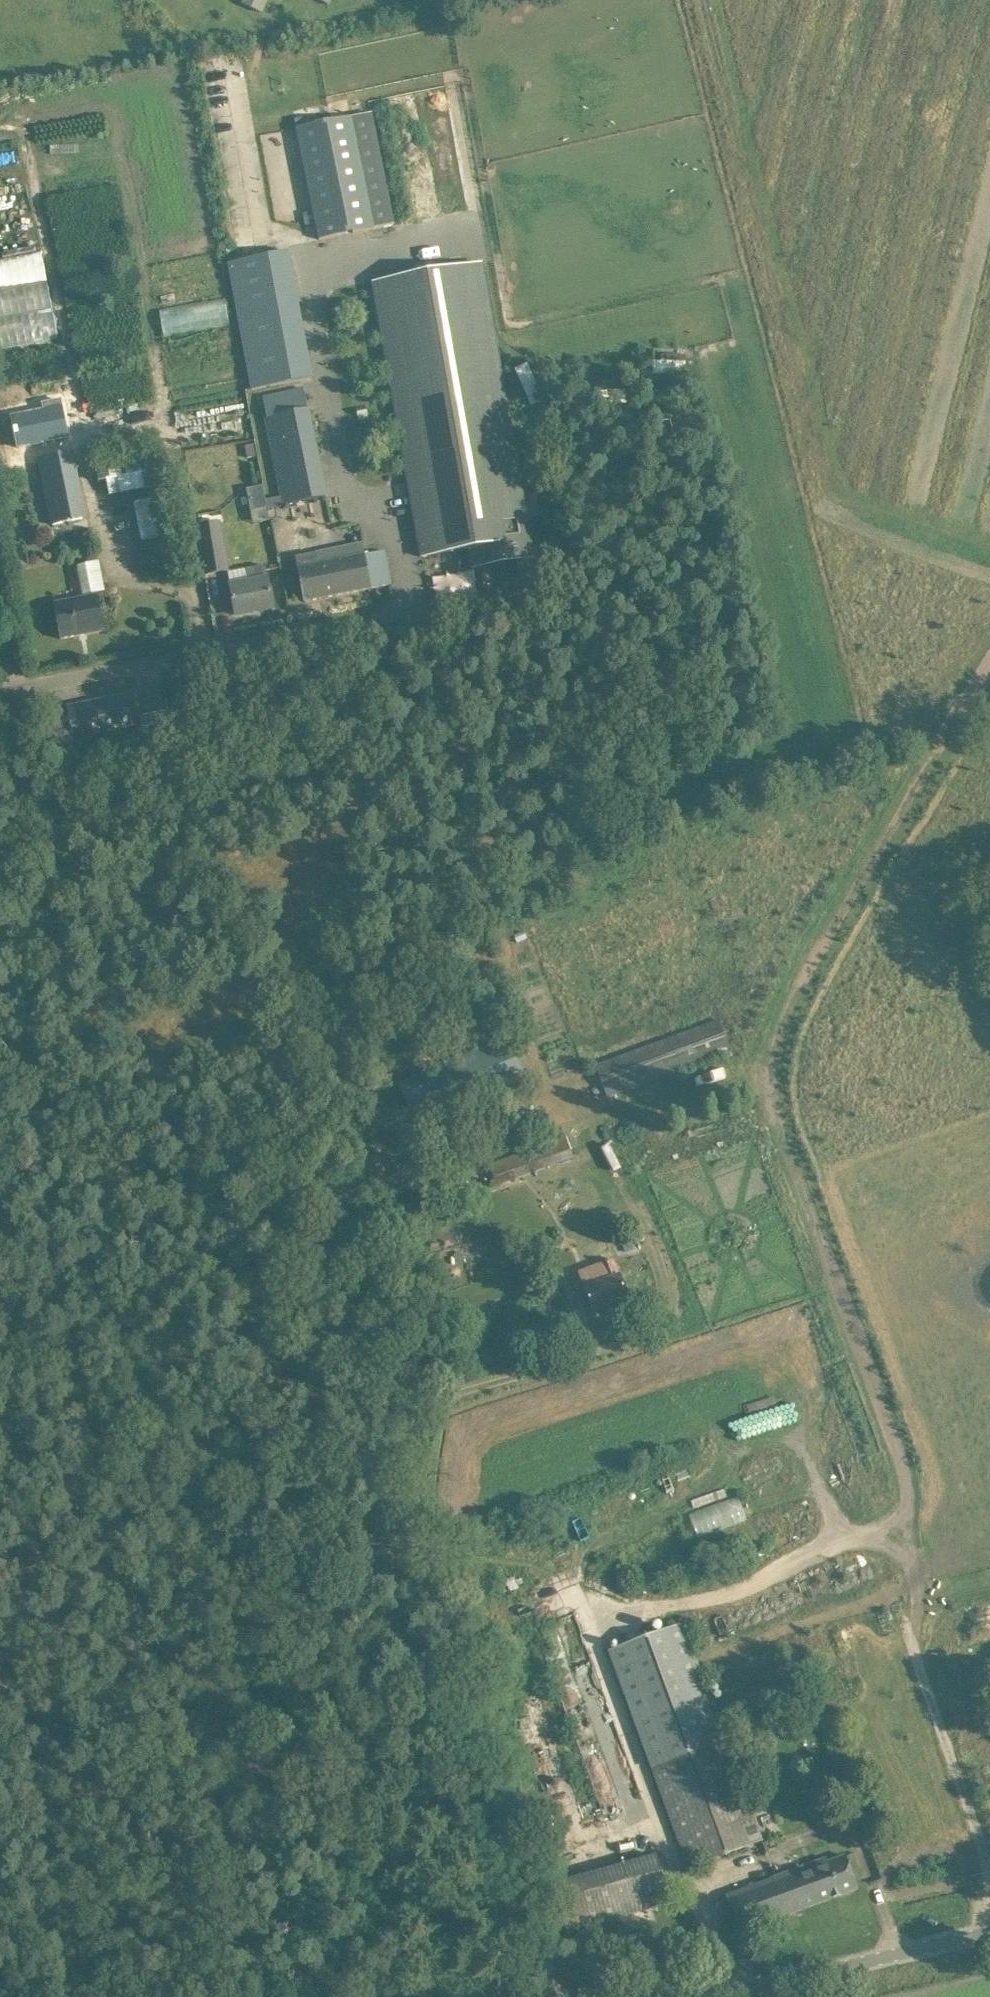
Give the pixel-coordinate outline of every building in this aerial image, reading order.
[(261,12),(267,0),(239,0),(239,1),(261,12)] [(394,224),(371,112),(296,127),(319,239),(394,224)] [(289,251),(226,265),(252,390),(311,377),(289,251)] [(60,341),(45,252),(0,260),(0,352),(60,341)] [(480,263),(375,281),(409,477),(424,557),(470,549),(474,569),(532,558),(480,263)] [(359,486),(409,477),(375,281),(323,293),(359,486)] [(304,389),(262,397),(267,418),(308,409),(304,389)] [(16,414),(12,415),(19,447),(71,436),(64,404),(62,398),(42,402),(43,408),(32,410),(27,411),(16,414)] [(74,450),(36,458),(50,525),(88,517),(74,450)] [(317,455),(276,463),(284,506),(326,498),(317,455)] [(141,462),(106,465),(108,493),(143,490),(141,462)] [(270,520),(267,509),(265,500),(263,485),(246,488),(253,524),(270,520)] [(132,500),(141,541),(158,537),(150,497),(132,500)] [(226,569),(219,521),(200,524),(207,572),(226,569)] [(358,532),(337,536),(338,543),(360,539),(358,532)] [(315,554),(295,558),(304,602),(391,584),(385,552),(317,564),(315,554)] [(80,594),(103,590),(98,559),(75,563),(80,594)] [(228,572),(230,584),(236,614),(273,607),(266,565),(228,572)] [(98,594),(53,603),(60,639),(105,630),(98,594)] [(138,724),(136,713),(132,693),(68,706),(70,714),(57,717),(61,736),(74,734),(75,737),(138,724)] [(719,1020),(596,1066),(607,1097),(731,1051),(719,1020)] [(564,1137),(545,1144),(489,1164),(496,1182),(571,1156),(564,1137)] [(455,1244),(456,1247),(450,1250),(457,1265),(490,1250),(482,1233),(455,1244)] [(579,1274),(586,1295),(594,1313),(629,1300),(613,1259),(601,1263),(602,1266),(579,1274)] [(609,1650),(689,1867),(762,1840),(683,1623),(609,1650)] [(553,1883),(567,1931),(669,1903),(655,1855),(553,1883)] [(727,1895),(741,1931),(858,1889),(846,1855),(828,1862),(827,1858),(727,1895)]
